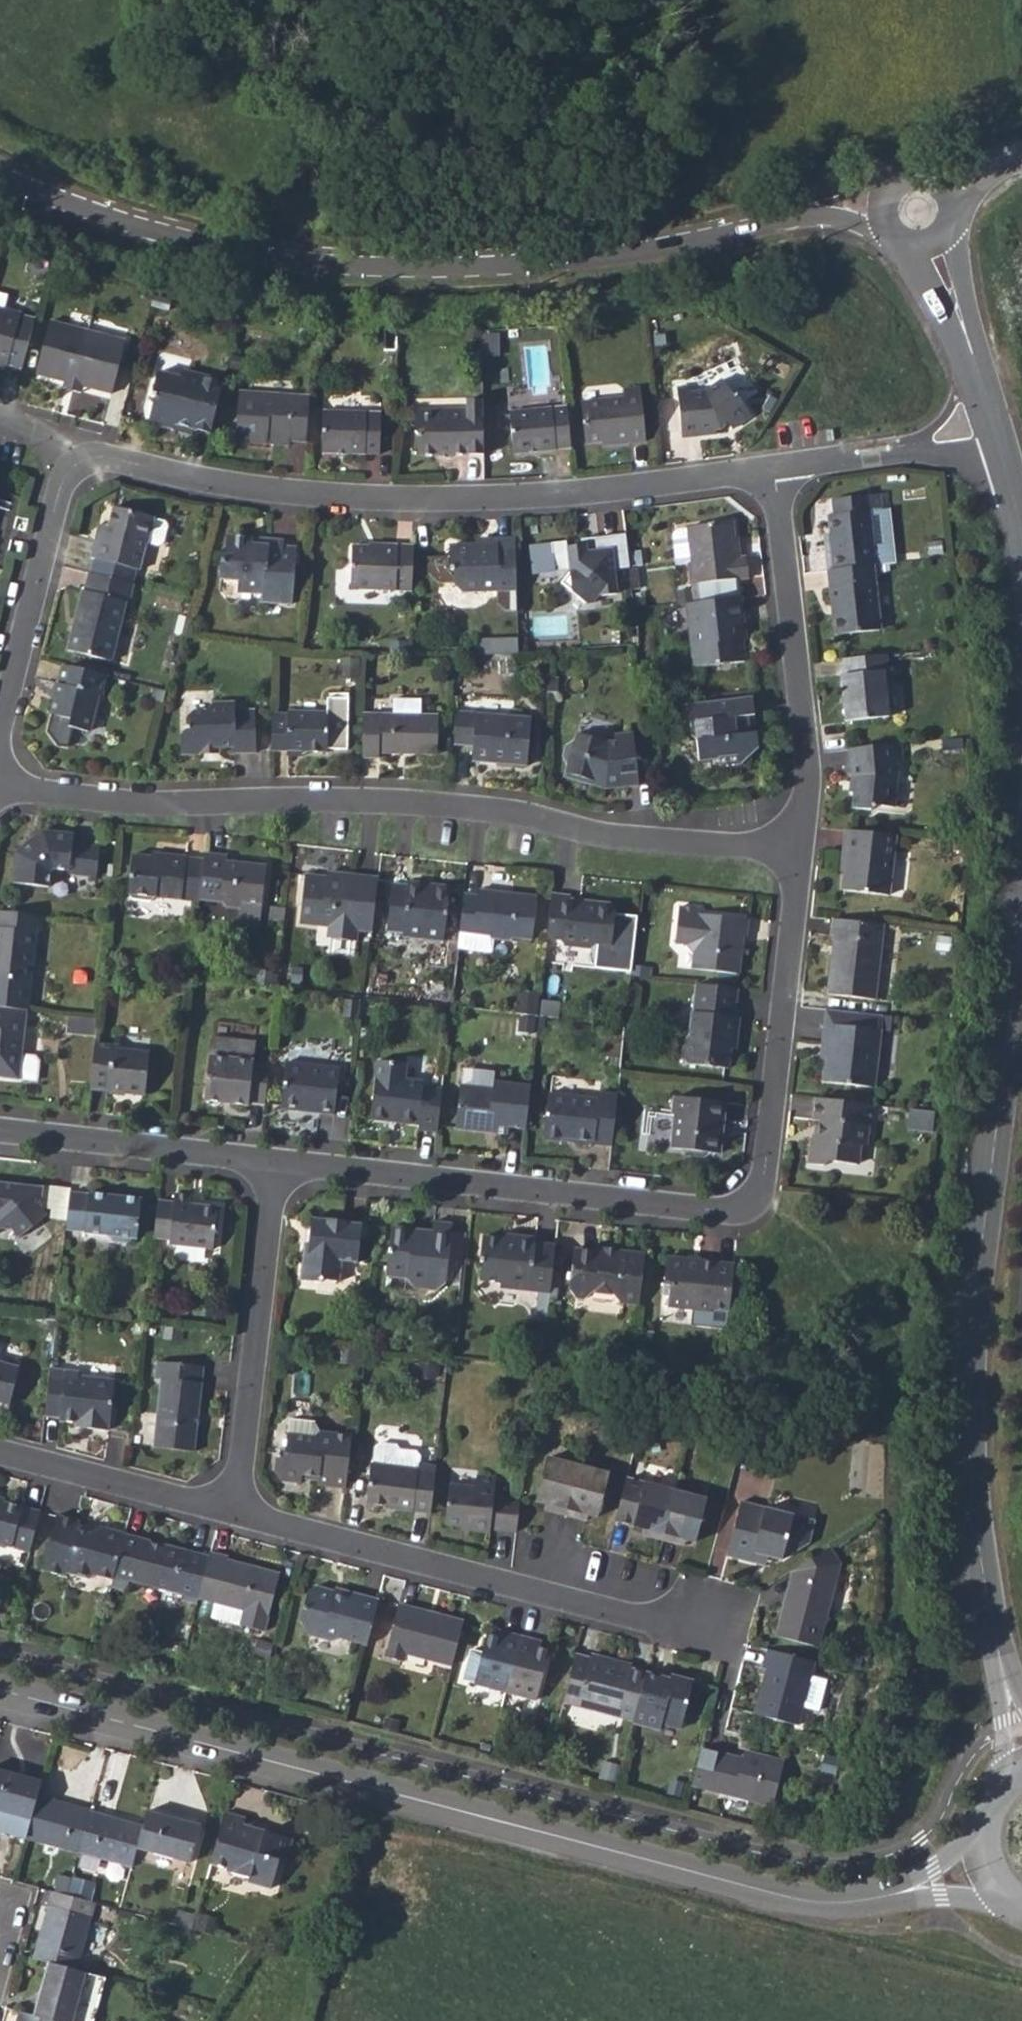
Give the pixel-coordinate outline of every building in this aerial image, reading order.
[(7,367),(8,365),(22,369),(34,321),(21,317),(21,315),(0,309),(0,365),(7,367)] [(50,323),(36,376),(74,386),(88,333),(50,323)] [(126,343),(88,333),(74,386),(83,388),(112,396),(126,343)] [(157,396),(150,422),(174,428),(176,420),(210,430),(224,378),(188,368),(186,376),(159,369),(152,394),(152,395),(157,396)] [(682,436),(717,433),(716,428),(723,428),(729,423),(731,426),(748,413),(732,393),(730,395),(718,379),(700,392),(689,393),(689,387),(677,388),(676,388),(682,436)] [(64,383),(62,390),(72,393),(74,386),(64,383)] [(81,396),(83,388),(74,386),(72,393),(81,396)] [(293,438),(307,439),(310,394),(241,389),(238,440),(269,442),(269,436),(293,438)] [(584,444),(610,442),(610,446),(610,447),(644,444),(638,390),(622,391),(623,401),(580,405),(584,444)] [(467,406),(410,407),(409,427),(415,430),(415,451),(435,451),(434,446),(448,447),(448,452),(468,451),(483,451),(481,396),(467,396),(467,406)] [(511,454),(570,448),(566,407),(507,412),(511,454)] [(322,451),(381,453),(382,412),(325,410),(322,451)] [(269,442),(293,444),(293,438),(269,436),(269,442)] [(435,456),(448,455),(448,452),(448,447),(434,446),(435,451),(435,456)] [(831,532),(833,551),(826,552),(828,569),(874,564),(877,564),(871,510),(883,509),(882,494),(833,500),(835,514),(828,515),(831,532)] [(108,524),(104,538),(98,536),(93,555),(140,569),(146,542),(149,543),(149,542),(159,545),(164,542),(169,525),(166,521),(155,518),(155,516),(114,505),(110,524),(108,524)] [(101,522),(98,536),(104,538),(108,524),(101,522)] [(735,577),(750,575),(746,554),(734,555),(730,522),(688,526),(688,528),(680,530),(677,534),(681,562),(688,561),(692,582),(695,582),(735,577)] [(232,594),(258,598),(257,605),(286,610),(296,547),(282,545),(283,538),(226,530),(224,549),(220,552),(216,578),(234,581),(232,594)] [(824,533),(826,552),(833,551),(831,532),(824,533)] [(567,546),(549,548),(550,567),(538,580),(564,604),(572,603),(579,595),(598,594),(595,569),(611,568),(609,535),(577,538),(579,553),(568,554),(567,546)] [(567,546),(568,554),(579,553),(577,538),(566,539),(567,546)] [(345,585),(411,589),(413,544),(378,542),(378,546),(347,545),(345,585)] [(491,549),(444,550),(444,576),(448,577),(448,591),(456,597),(515,596),(514,543),(491,544),(491,549)] [(828,569),(835,634),(881,630),(874,564),(828,569)] [(81,588),(73,618),(77,620),(75,629),(71,628),(65,649),(108,661),(124,601),(129,602),(134,583),(90,572),(86,589),(81,588)] [(738,597),(735,577),(695,582),(698,601),(738,597)] [(691,665),(742,661),(738,623),(743,623),(739,597),(738,597),(698,601),(685,603),(691,665)] [(840,675),(846,722),(889,718),(884,670),(889,670),(887,652),(841,656),(843,674),(840,675)] [(87,733),(98,696),(102,697),(108,675),(63,664),(49,716),(61,719),(60,725),(87,733)] [(745,731),(743,715),(752,714),(750,695),(681,703),(683,718),(688,723),(690,734),(696,740),(699,761),(718,759),(737,758),(738,764),(741,764),(757,747),(754,731),(745,731)] [(325,712),(286,711),(286,714),(272,714),(271,752),(286,752),(301,752),(324,753),(324,750),(346,750),(346,698),(325,697),(325,712)] [(420,699),(393,697),(393,711),(419,713),(420,699)] [(206,748),(234,747),(234,752),(255,752),(253,712),(235,712),(235,711),(234,704),(212,704),(205,712),(193,712),(185,720),(185,731),(179,735),(180,755),(200,754),(206,748)] [(472,751),(493,753),(492,762),(524,765),(530,718),(455,707),(454,741),(472,743),(472,751)] [(377,751),(438,753),(439,714),(419,713),(393,711),(363,710),(362,755),(377,755),(377,751)] [(608,743),(577,734),(574,744),(567,747),(563,758),(567,765),(564,776),(605,787),(638,784),(633,731),(618,732),(618,741),(608,743)] [(896,809),(901,776),(898,761),(905,760),(903,741),(850,747),(853,776),(858,779),(856,793),(854,809),(871,811),(877,807),(896,809)] [(493,753),(472,751),(471,760),(492,762),(493,753)] [(40,828),(10,848),(7,877),(44,882),(47,864),(65,866),(65,870),(93,874),(97,844),(70,841),(72,831),(40,828)] [(848,854),(844,890),(890,895),(897,833),(846,828),(843,854),(848,854)] [(154,893),(190,898),(189,907),(198,907),(200,895),(204,857),(151,850),(151,855),(129,852),(125,889),(131,896),(149,899),(154,893)] [(221,898),(223,902),(241,904),(239,920),(259,922),(262,901),(266,864),(225,859),(225,853),(205,850),(204,857),(200,895),(221,898)] [(306,871),(300,919),(330,923),(329,933),(356,937),(358,927),(372,929),(378,876),(327,870),(327,873),(306,871)] [(394,880),(388,928),(405,930),(404,934),(444,939),(451,885),(410,879),(409,883),(394,880)] [(461,929),(495,934),(497,938),(510,940),(514,937),(533,939),(539,896),(481,889),(480,895),(465,892),(461,929)] [(564,945),(593,948),(597,943),(613,946),(618,907),(571,901),(572,897),(552,894),(547,936),(559,939),(564,945)] [(686,943),(691,949),(688,967),(736,974),(746,919),(698,913),(699,907),(675,905),(671,941),(686,943)] [(23,1008),(28,1009),(30,1009),(33,980),(38,914),(0,910),(0,913),(0,1006),(23,1008)] [(829,933),(822,993),(868,997),(877,922),(825,916),(823,933),(829,933)] [(691,1012),(689,1031),(682,1036),(679,1054),(686,1062),(728,1068),(731,1038),(735,1039),(737,1017),(733,1016),(736,987),(697,983),(694,1012),(691,1012)] [(23,1008),(0,1006),(0,1075),(15,1077),(16,1075),(29,1077),(33,1074),(34,1063),(31,1058),(18,1057),(23,1008)] [(871,1084),(879,1029),(881,1013),(857,1011),(822,1007),(818,1042),(823,1043),(819,1079),(871,1084)] [(882,1035),(881,1068),(892,1068),(893,1035),(882,1035)] [(91,1085),(144,1092),(149,1052),(114,1048),(115,1043),(96,1041),(91,1085)] [(251,1059),(209,1053),(204,1097),(247,1104),(248,1101),(264,1103),(268,1064),(251,1061),(251,1059)] [(424,1080),(404,1077),(406,1062),(378,1058),(371,1116),(418,1122),(418,1127),(437,1130),(442,1089),(423,1087),(424,1080)] [(280,1105),(318,1110),(317,1113),(334,1115),(340,1067),(285,1060),(280,1105)] [(566,1137),(593,1140),(593,1143),(611,1146),(617,1093),(600,1091),(602,1079),(551,1072),(543,1133),(549,1140),(563,1141),(566,1137)] [(489,1094),(458,1091),(453,1124),(484,1128),(489,1123),(492,1123),(491,1129),(506,1131),(508,1125),(525,1127),(529,1091),(491,1087),(489,1094)] [(720,1151),(724,1101),(714,1100),(710,1094),(693,1093),(688,1097),(677,1096),(675,1114),(679,1114),(676,1147),(720,1151)] [(860,1144),(863,1124),(867,1124),(870,1103),(813,1097),(810,1120),(816,1121),(814,1138),(808,1137),(806,1163),(819,1165),(825,1160),(852,1163),(854,1144),(860,1144)] [(862,1165),(875,1165),(876,1145),(863,1145),(862,1165)] [(47,1219),(43,1211),(45,1187),(0,1182),(0,1229),(12,1231),(19,1238),(47,1219)] [(83,1236),(109,1238),(109,1239),(111,1245),(127,1246),(132,1241),(138,1242),(142,1198),(89,1192),(88,1196),(70,1193),(70,1194),(66,1231),(84,1233),(83,1236)] [(219,1209),(192,1206),(193,1198),(175,1196),(174,1204),(158,1203),(154,1237),(171,1239),(170,1245),(214,1250),(219,1209)] [(357,1263),(361,1224),(310,1217),(309,1231),(314,1235),(313,1242),(307,1246),(302,1245),(298,1282),(319,1284),(323,1280),(339,1282),(342,1262),(357,1263)] [(415,1292),(435,1295),(444,1288),(447,1262),(450,1236),(451,1228),(433,1227),(432,1236),(391,1232),(386,1276),(408,1279),(408,1284),(415,1292)] [(502,1242),(515,1243),(516,1237),(502,1235),(502,1242)] [(465,1238),(450,1236),(447,1262),(462,1264),(465,1238)] [(501,1288),(549,1293),(554,1247),(533,1245),(534,1238),(516,1237),(515,1243),(502,1242),(481,1239),(478,1265),(482,1266),(480,1282),(501,1284),(501,1288)] [(594,1292),(614,1294),(619,1302),(638,1304),(643,1255),(617,1252),(617,1255),(574,1250),(570,1289),(576,1297),(588,1299),(594,1292)] [(666,1305),(711,1310),(711,1306),(728,1309),(728,1307),(733,1263),(699,1258),(698,1263),(686,1261),(687,1257),(666,1254),(662,1283),(668,1284),(666,1305)] [(462,1264),(447,1262),(444,1288),(459,1289),(462,1264)] [(161,1376),(152,1444),(194,1448),(203,1363),(156,1357),(154,1376),(161,1376)] [(8,1403),(17,1365),(0,1361),(0,1401),(8,1403)] [(73,1422),(87,1425),(87,1429),(109,1431),(111,1426),(119,1422),(120,1407),(114,1402),(117,1380),(80,1376),(80,1372),(49,1368),(43,1415),(58,1417),(57,1420),(73,1422)] [(307,1476),(326,1479),(324,1485),(344,1489),(350,1436),(320,1432),(313,1423),(287,1420),(285,1435),(282,1454),(274,1453),(273,1472),(281,1481),(306,1484),(307,1476)] [(430,1513),(434,1469),(417,1467),(419,1455),(415,1451),(399,1449),(396,1445),(379,1443),(375,1446),(373,1464),(370,1464),(366,1503),(395,1507),(395,1509),(430,1513)] [(544,1458),(533,1500),(545,1503),(551,1505),(549,1511),(565,1514),(577,1467),(544,1458)] [(577,1467),(565,1514),(580,1519),(581,1513),(587,1515),(596,1517),(607,1474),(577,1467)] [(463,1519),(475,1521),(474,1526),(492,1528),(493,1523),(517,1525),(520,1492),(495,1489),(496,1471),(479,1469),(478,1480),(450,1478),(445,1518),(463,1519)] [(663,1539),(675,1491),(644,1483),(625,1478),(614,1520),(633,1524),(643,1527),(651,1529),(649,1536),(663,1539)] [(697,1541),(707,1499),(675,1491),(663,1539),(677,1543),(679,1537),(686,1539),(697,1541)] [(29,1550),(39,1509),(4,1500),(0,1499),(0,1543),(29,1550)] [(812,1520),(738,1501),(723,1554),(755,1563),(758,1552),(766,1554),(782,1558),(805,1544),(812,1520)] [(66,1571),(88,1576),(95,1573),(113,1577),(124,1532),(99,1525),(87,1531),(77,1529),(79,1520),(55,1514),(40,1568),(64,1575),(66,1571)] [(643,1527),(642,1534),(649,1536),(651,1529),(643,1527)] [(128,1579),(197,1597),(209,1553),(184,1547),(162,1541),(161,1544),(151,1541),(149,1538),(124,1532),(113,1577),(111,1585),(126,1588),(128,1579)] [(22,1563),(26,1550),(0,1543),(0,1557),(22,1563)] [(800,1583),(786,1591),(774,1634),(819,1646),(841,1565),(830,1546),(792,1569),(800,1583)] [(763,1564),(766,1554),(758,1552),(755,1563),(763,1564)] [(213,1602),(242,1610),(238,1624),(263,1630),(278,1573),(237,1561),(232,1564),(225,1562),(226,1557),(209,1553),(197,1597),(213,1602)] [(309,1635),(331,1641),(339,1637),(366,1645),(377,1602),(345,1593),(343,1597),(334,1595),(334,1592),(314,1586),(307,1590),(299,1619),(309,1635)] [(242,1610),(213,1602),(210,1616),(238,1624),(242,1610)] [(397,1605),(384,1657),(404,1662),(407,1654),(451,1665),(462,1622),(397,1605)] [(497,1629),(495,1635),(502,1637),(504,1631),(497,1629)] [(474,1682),(506,1691),(520,1636),(504,1631),(502,1637),(495,1635),(487,1633),(482,1651),(471,1647),(463,1676),(474,1680),(474,1682)] [(520,1636),(506,1691),(533,1698),(546,1648),(540,1647),(532,1645),(533,1639),(520,1636)] [(546,1648),(533,1698),(537,1698),(549,1649),(546,1648)] [(797,1722),(813,1661),(766,1648),(760,1667),(764,1667),(768,1669),(761,1689),(758,1689),(752,1711),(797,1722)] [(632,1665),(596,1655),(595,1660),(588,1658),(576,1655),(563,1702),(619,1717),(634,1720),(646,1674),(631,1670),(632,1665)] [(764,1667),(758,1689),(761,1689),(768,1669),(764,1667)] [(670,1682),(660,1678),(646,1674),(634,1722),(661,1730),(663,1720),(682,1725),(693,1682),(672,1676),(670,1682)] [(660,1678),(670,1682),(672,1676),(662,1674),(660,1678)] [(691,1783),(770,1804),(782,1759),(743,1750),(740,1757),(701,1747),(691,1783)] [(23,1838),(34,1796),(39,1782),(0,1772),(0,1831),(23,1838)] [(23,1838),(76,1851),(88,1810),(34,1796),(23,1838)] [(76,1851),(130,1866),(135,1849),(142,1826),(88,1810),(76,1851)] [(246,1880),(269,1886),(277,1859),(283,1861),(290,1835),(263,1827),(263,1828),(255,1826),(251,1828),(242,1826),(243,1816),(223,1810),(209,1860),(225,1865),(224,1867),(247,1875),(246,1880)] [(142,1826),(135,1849),(188,1863),(199,1826),(146,1812),(142,1826)] [(64,1894),(92,1902),(97,1885),(69,1877),(64,1894)] [(76,1969),(89,1917),(93,1903),(64,1894),(52,1892),(49,1906),(35,1958),(48,1961),(76,1969)] [(34,2016),(54,2020),(72,2020),(85,1971),(76,1969),(48,1961),(34,2016)] [(34,2016),(19,2011),(17,2020),(54,2020),(34,2016)]
